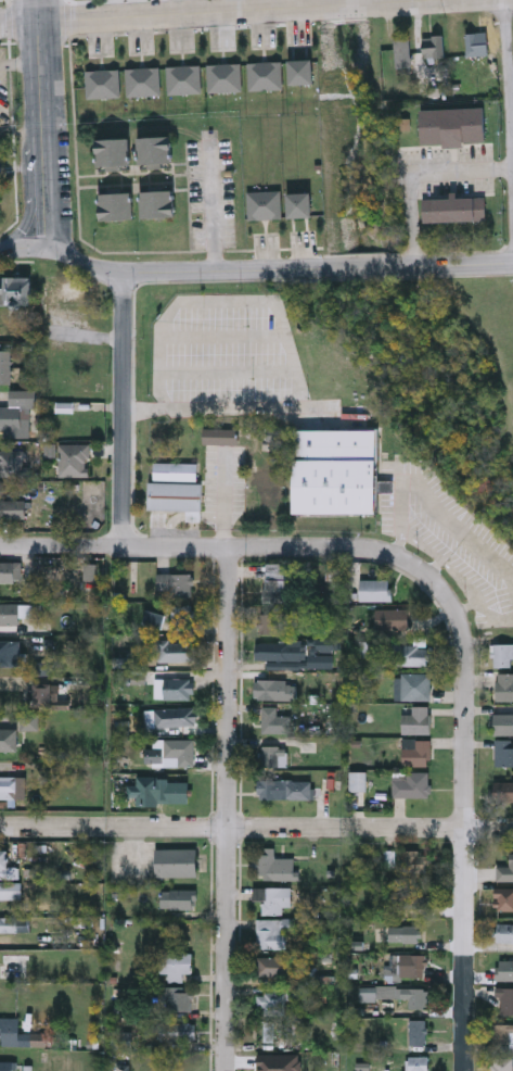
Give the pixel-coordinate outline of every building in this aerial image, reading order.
[(444,58),(424,59),(422,34),(443,33),(444,58)] [(489,56),(466,56),(466,34),(489,34),(489,56)] [(290,58),(313,58),(313,81),(290,81),(290,58)] [(283,86),(248,87),(247,60),(282,59),(283,86)] [(241,89),(207,89),(207,61),(241,61),(241,89)] [(166,63),(201,63),(201,91),(166,91),(166,63)] [(159,65),(159,93),(126,93),(126,65),(159,65)] [(85,94),(85,67),(119,67),(119,94),(85,94)] [(419,106),(483,104),(485,139),(420,141),(419,106)] [(172,162),(140,163),(139,134),(171,133),(172,162)] [(131,164),(98,165),(97,137),(129,135),(131,164)] [(143,216),(141,189),(175,187),(177,214),(143,216)] [(247,188),(281,188),(281,216),(247,216),(247,188)] [(100,216),(100,190),(132,190),(132,216),(100,216)] [(288,190),(311,190),(311,214),(288,214),(288,190)] [(423,219),(423,196),(486,194),(486,218),(423,219)] [(31,305),(0,305),(0,277),(31,277),(31,305)] [(12,382),(0,382),(0,349),(12,349),(12,382)] [(30,432),(0,432),(0,405),(10,405),(10,389),(37,389),(37,405),(30,405),(30,432)] [(295,512),(295,428),(343,428),(343,413),(367,413),(367,427),(380,427),(380,512),(295,512)] [(89,442),(89,474),(59,474),(59,442),(89,442)] [(24,474),(0,474),(0,448),(24,448),(24,474)] [(203,508),(149,507),(149,480),(203,481),(203,508)] [(26,516),(0,516),(0,493),(26,492),(26,516)] [(21,580),(0,580),(0,560),(21,560),(21,580)] [(264,600),(264,562),(286,562),(286,600),(264,600)] [(169,595),(169,589),(156,589),(156,571),(192,571),(192,595),(169,595)] [(359,578),(392,578),(392,600),(359,600),(359,578)] [(20,622),(0,622),(0,602),(20,602),(20,622)] [(191,604),(191,625),(171,625),(171,604),(191,604)] [(409,628),(375,628),(375,607),(409,607),(409,628)] [(278,633),(257,633),(257,612),(278,612),(278,633)] [(305,659),(255,659),(255,639),(305,639),(305,659)] [(20,665),(0,665),(0,640),(20,640),(20,665)] [(156,659),(156,640),(194,640),(194,659),(156,659)] [(493,643),(512,643),(512,666),(493,666),(493,643)] [(392,664),(392,644),(428,644),(428,665),(392,664)] [(429,698),(401,698),(401,671),(429,671),(429,698)] [(496,671),(512,671),(512,700),(496,700),(496,671)] [(164,698),(164,677),(193,677),(193,698),(164,698)] [(296,678),(296,698),(261,698),(261,678),(296,678)] [(57,681),(57,703),(35,703),(35,681),(57,681)] [(261,731),(261,705),(278,705),(278,714),(291,714),(291,731),(261,731)] [(429,732),(402,732),(402,711),(411,711),(411,705),(429,705),(429,732)] [(154,706),(195,706),(195,724),(154,724),(154,706)] [(492,711),(512,711),(512,733),(492,733),(492,711)] [(16,751),(0,751),(0,727),(16,727),(16,751)] [(195,764),(165,764),(165,738),(195,738),(195,764)] [(429,739),(429,765),(402,765),(402,739),(429,739)] [(496,739),(512,739),(512,765),(496,765),(496,739)] [(282,744),(282,765),(260,765),(260,744),(282,744)] [(144,763),(144,746),(162,746),(162,763),(144,763)] [(365,790),(349,790),(349,770),(365,770),(365,790)] [(429,796),(392,796),(392,776),(400,776),(400,770),(429,770),(429,796)] [(16,797),(0,797),(0,774),(16,774),(16,797)] [(312,797),(257,797),(257,778),(312,778),(312,797)] [(490,780),(512,780),(512,798),(490,798),(490,780)] [(189,802),(155,802),(155,781),(189,781),(189,802)] [(274,856),(295,856),(295,878),(257,878),(257,854),(264,854),(264,846),(274,846),(274,856)] [(196,874),(156,874),(156,847),(196,847),(196,874)] [(18,877),(0,877),(0,849),(8,849),(8,865),(18,865),(18,877)] [(429,872),(406,872),(406,849),(429,849),(429,872)] [(508,852),(512,852),(512,879),(496,879),(496,865),(508,865),(508,852)] [(26,897),(0,897),(0,881),(26,881),(26,897)] [(283,912),(262,914),(262,899),(253,899),(253,886),(291,885),(291,905),(283,905),(283,912)] [(495,886),(512,887),(512,908),(493,907),(495,886)] [(159,887),(197,887),(197,907),(159,907),(159,887)] [(428,887),(428,905),(401,905),(401,887),(428,887)] [(16,931),(0,931),(0,915),(17,916),(16,931)] [(285,930),(285,947),(255,947),(255,917),(294,917),(294,930),(285,930)] [(496,921),(512,922),(512,941),(493,940),(496,921)] [(388,940),(388,923),(419,922),(419,940),(388,940)] [(28,952),(28,976),(0,976),(0,952),(28,952)] [(159,972),(159,952),(192,952),(192,972),(182,972),(182,981),(168,981),(168,972),(159,972)] [(402,975),(402,954),(424,954),(424,975),(402,975)] [(291,956),(291,974),(256,974),(256,956),(291,956)] [(495,958),(512,958),(512,979),(495,979),(495,958)] [(192,986),(192,1010),(161,1010),(161,986),(192,986)] [(499,986),(512,986),(512,1013),(499,1013),(499,986)] [(408,1007),(408,997),(396,997),(396,987),(429,987),(429,1007),(408,1007)] [(285,1012),(256,1011),(256,992),(285,992),(285,1012)] [(1,1038),(0,1038),(0,1017),(20,1017),(20,1045),(1,1045),(1,1038)] [(409,1044),(409,1019),(425,1019),(425,1044),(409,1044)] [(159,1021),(195,1021),(195,1040),(159,1040),(159,1021)] [(490,1022),(512,1022),(512,1032),(510,1032),(510,1043),(490,1043),(490,1022)] [(427,1055),(427,1070),(403,1070),(403,1055),(427,1055)] [(512,1056),(512,1070),(490,1070),(490,1056),(512,1056)] [(15,1060),(15,1070),(0,1070),(0,1060),(15,1060)]
